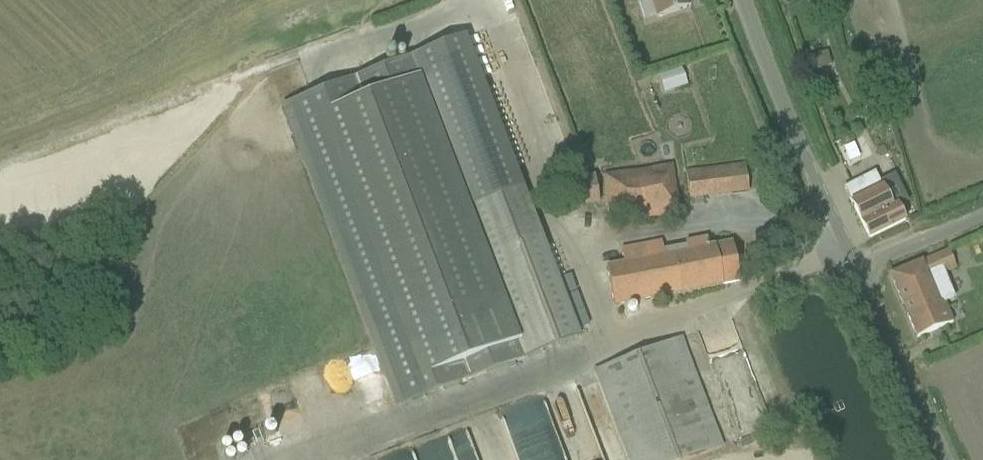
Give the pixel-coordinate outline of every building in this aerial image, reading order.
[(644,13),(641,0),(628,0),(631,16),(644,13)] [(688,0),(651,0),(657,18),(690,7),(688,0)] [(399,405),(581,336),(467,35),(285,105),(399,405)] [(646,74),(653,91),(675,83),(669,66),(646,74)] [(686,171),(689,200),(748,193),(745,164),(686,171)] [(610,225),(678,216),(672,165),(603,174),(610,225)] [(874,172),(861,178),(843,187),(869,238),(905,221),(898,208),(905,204),(895,181),(882,187),(874,172)] [(595,173),(558,179),(562,209),(599,204),(595,173)] [(661,241),(642,245),(622,249),(625,264),(607,267),(615,306),(739,282),(731,242),(708,247),(707,238),(685,242),(687,252),(664,256),(661,241)] [(956,268),(948,249),(893,273),(891,278),(916,338),(919,337),(953,323),(945,304),(954,301),(942,273),(956,268)] [(593,371),(627,459),(689,459),(724,446),(682,337),(593,371)] [(710,365),(730,425),(749,419),(728,359),(710,365)] [(567,384),(535,394),(558,459),(592,459),(567,384)] [(454,429),(405,446),(410,459),(465,459),(454,429)] [(367,459),(393,459),(390,450),(366,458),(367,459)]
